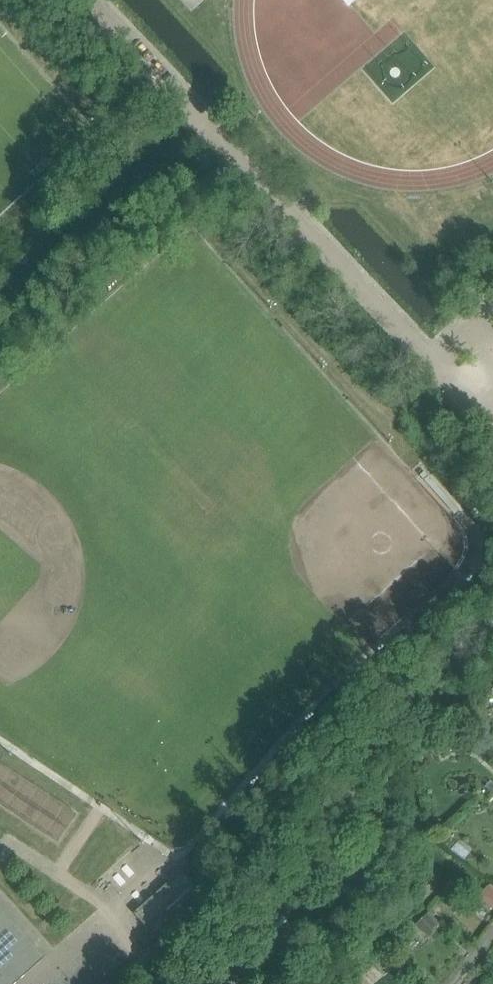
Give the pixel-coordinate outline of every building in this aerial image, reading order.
[(477,899),(492,911),(492,910),(492,891),(487,886),(477,899)] [(440,935),(424,918),(403,938),(419,955),(440,935)] [(378,959),(357,980),(361,983),(387,983),(394,977),(378,959)]
